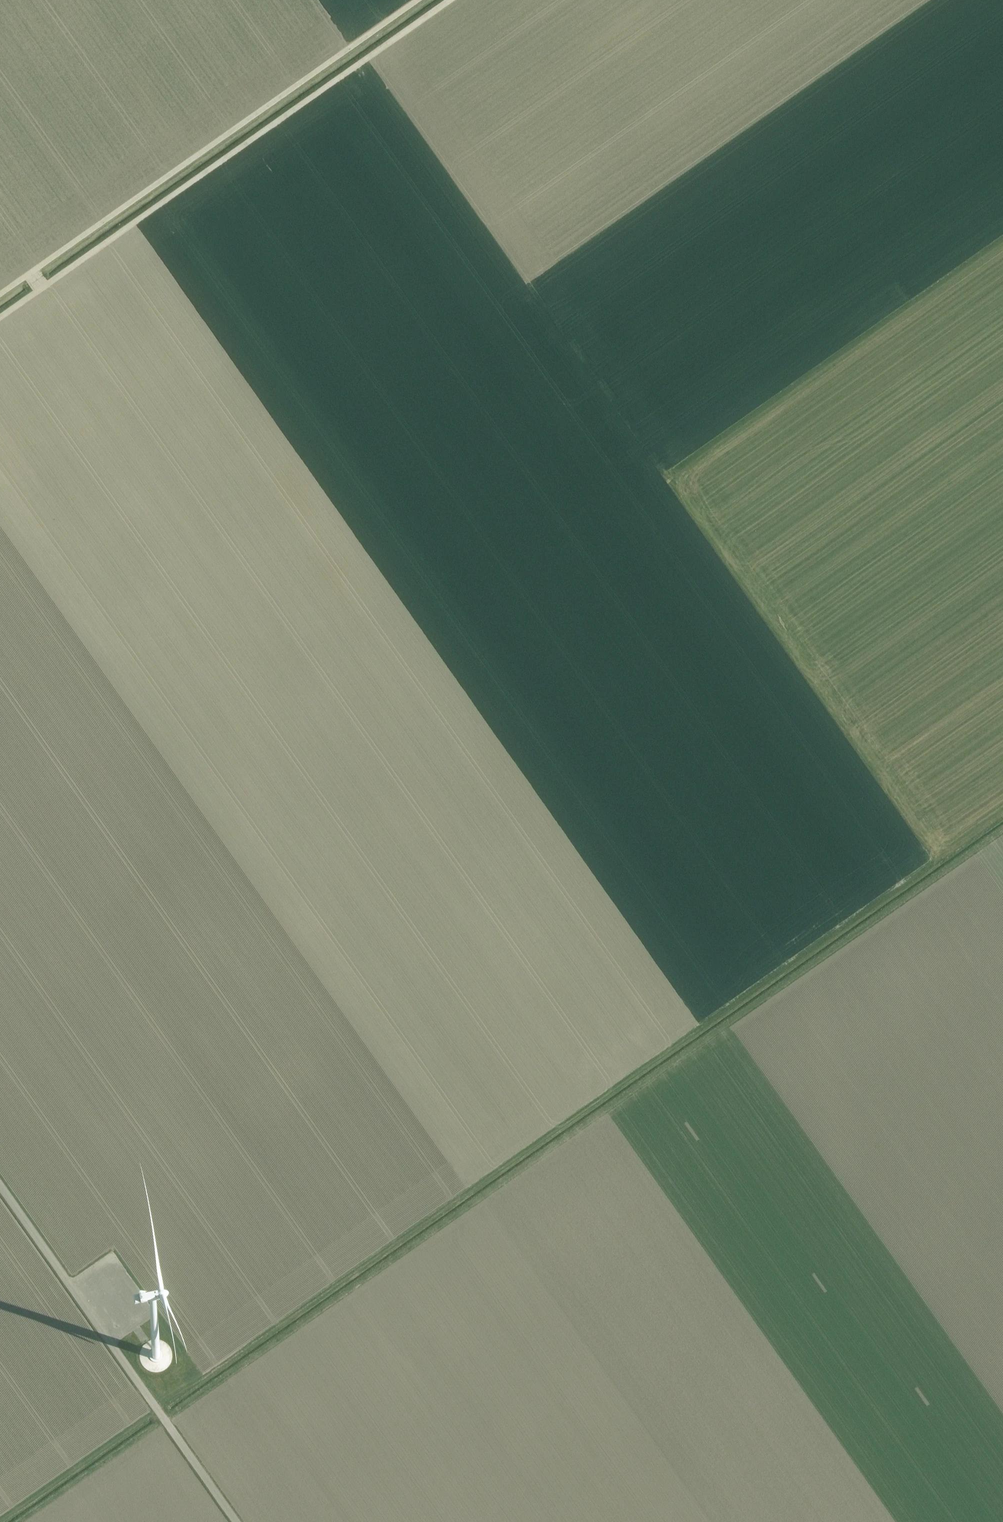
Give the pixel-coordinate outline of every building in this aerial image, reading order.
[(152,1355),(152,1356),(152,1357),(152,1358),(153,1359),(154,1360),(155,1360),(156,1360),(157,1360),(158,1360),(159,1359),(160,1358),(160,1357),(161,1356),(161,1355),(160,1354),(160,1353),(159,1352),(158,1352),(157,1351),(156,1351),(155,1351),(154,1352),(153,1352),(153,1353),(152,1354),(152,1355)]
